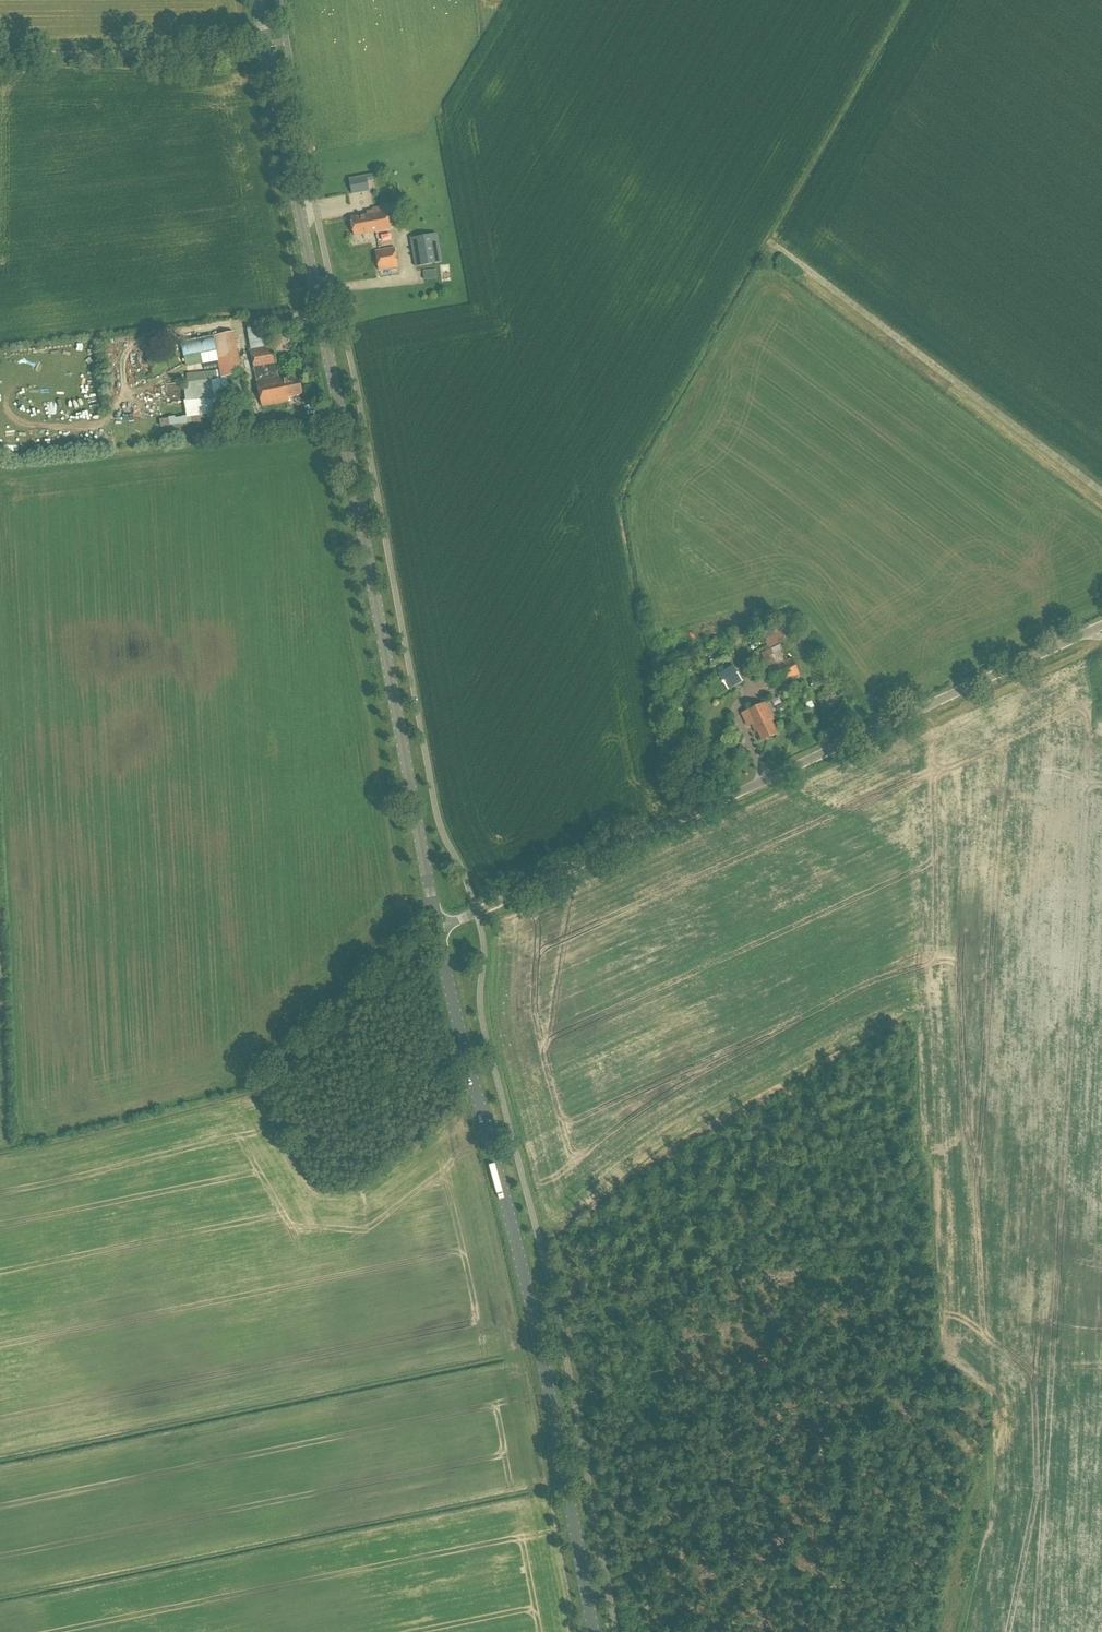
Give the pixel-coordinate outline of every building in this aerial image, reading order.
[(349,179),(352,194),(369,191),(368,182),(374,181),(373,175),(349,179)] [(351,217),(354,236),(392,229),(388,206),(373,208),(374,213),(351,217)] [(409,238),(414,268),(442,263),(437,234),(409,238)] [(375,251),(379,270),(398,267),(395,247),(375,251)] [(437,269),(423,270),(424,280),(437,279),(437,269)] [(254,346),(265,343),(259,322),(248,325),(254,346)] [(212,336),(218,370),(220,378),(242,374),(233,331),(212,336)] [(151,343),(152,354),(179,350),(178,345),(161,347),(160,342),(151,343)] [(257,380),(262,406),(289,401),(288,398),(303,395),(300,376),(284,379),(284,375),(278,376),(276,366),(272,346),(251,350),(257,380)] [(160,419),(161,426),(187,422),(222,418),(221,406),(219,406),(218,397),(224,397),(224,401),(233,400),(230,387),(222,389),(221,379),(219,379),(218,370),(187,374),(188,382),(183,383),(187,416),(182,416),(182,417),(176,418),(175,416),(168,417),(169,418),(160,419)] [(234,400),(235,408),(246,405),(245,398),(234,400)] [(759,630),(768,649),(785,641),(775,622),(759,630)] [(768,669),(775,685),(799,674),(792,658),(784,662),(780,652),(782,651),(779,644),(761,653),(768,669)] [(717,675),(727,691),(743,682),(733,665),(717,675)] [(855,668),(849,674),(860,685),(866,679),(855,668)] [(818,700),(824,712),(840,704),(834,692),(818,700)] [(810,708),(817,706),(813,697),(807,699),(810,708)] [(758,731),(762,740),(777,733),(772,721),(774,720),(766,703),(746,712),(756,732),(758,731)]
